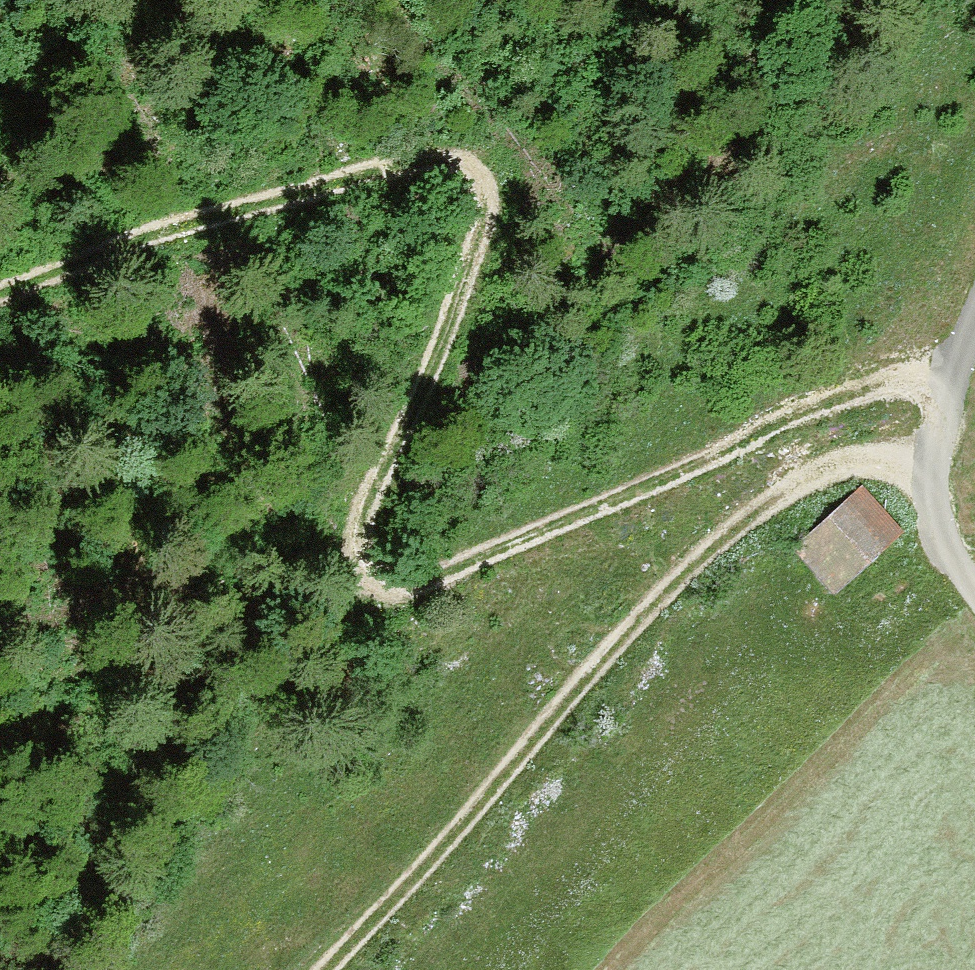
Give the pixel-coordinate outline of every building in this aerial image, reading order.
[(908,539),(867,492),(797,552),(838,598),(908,539)]
